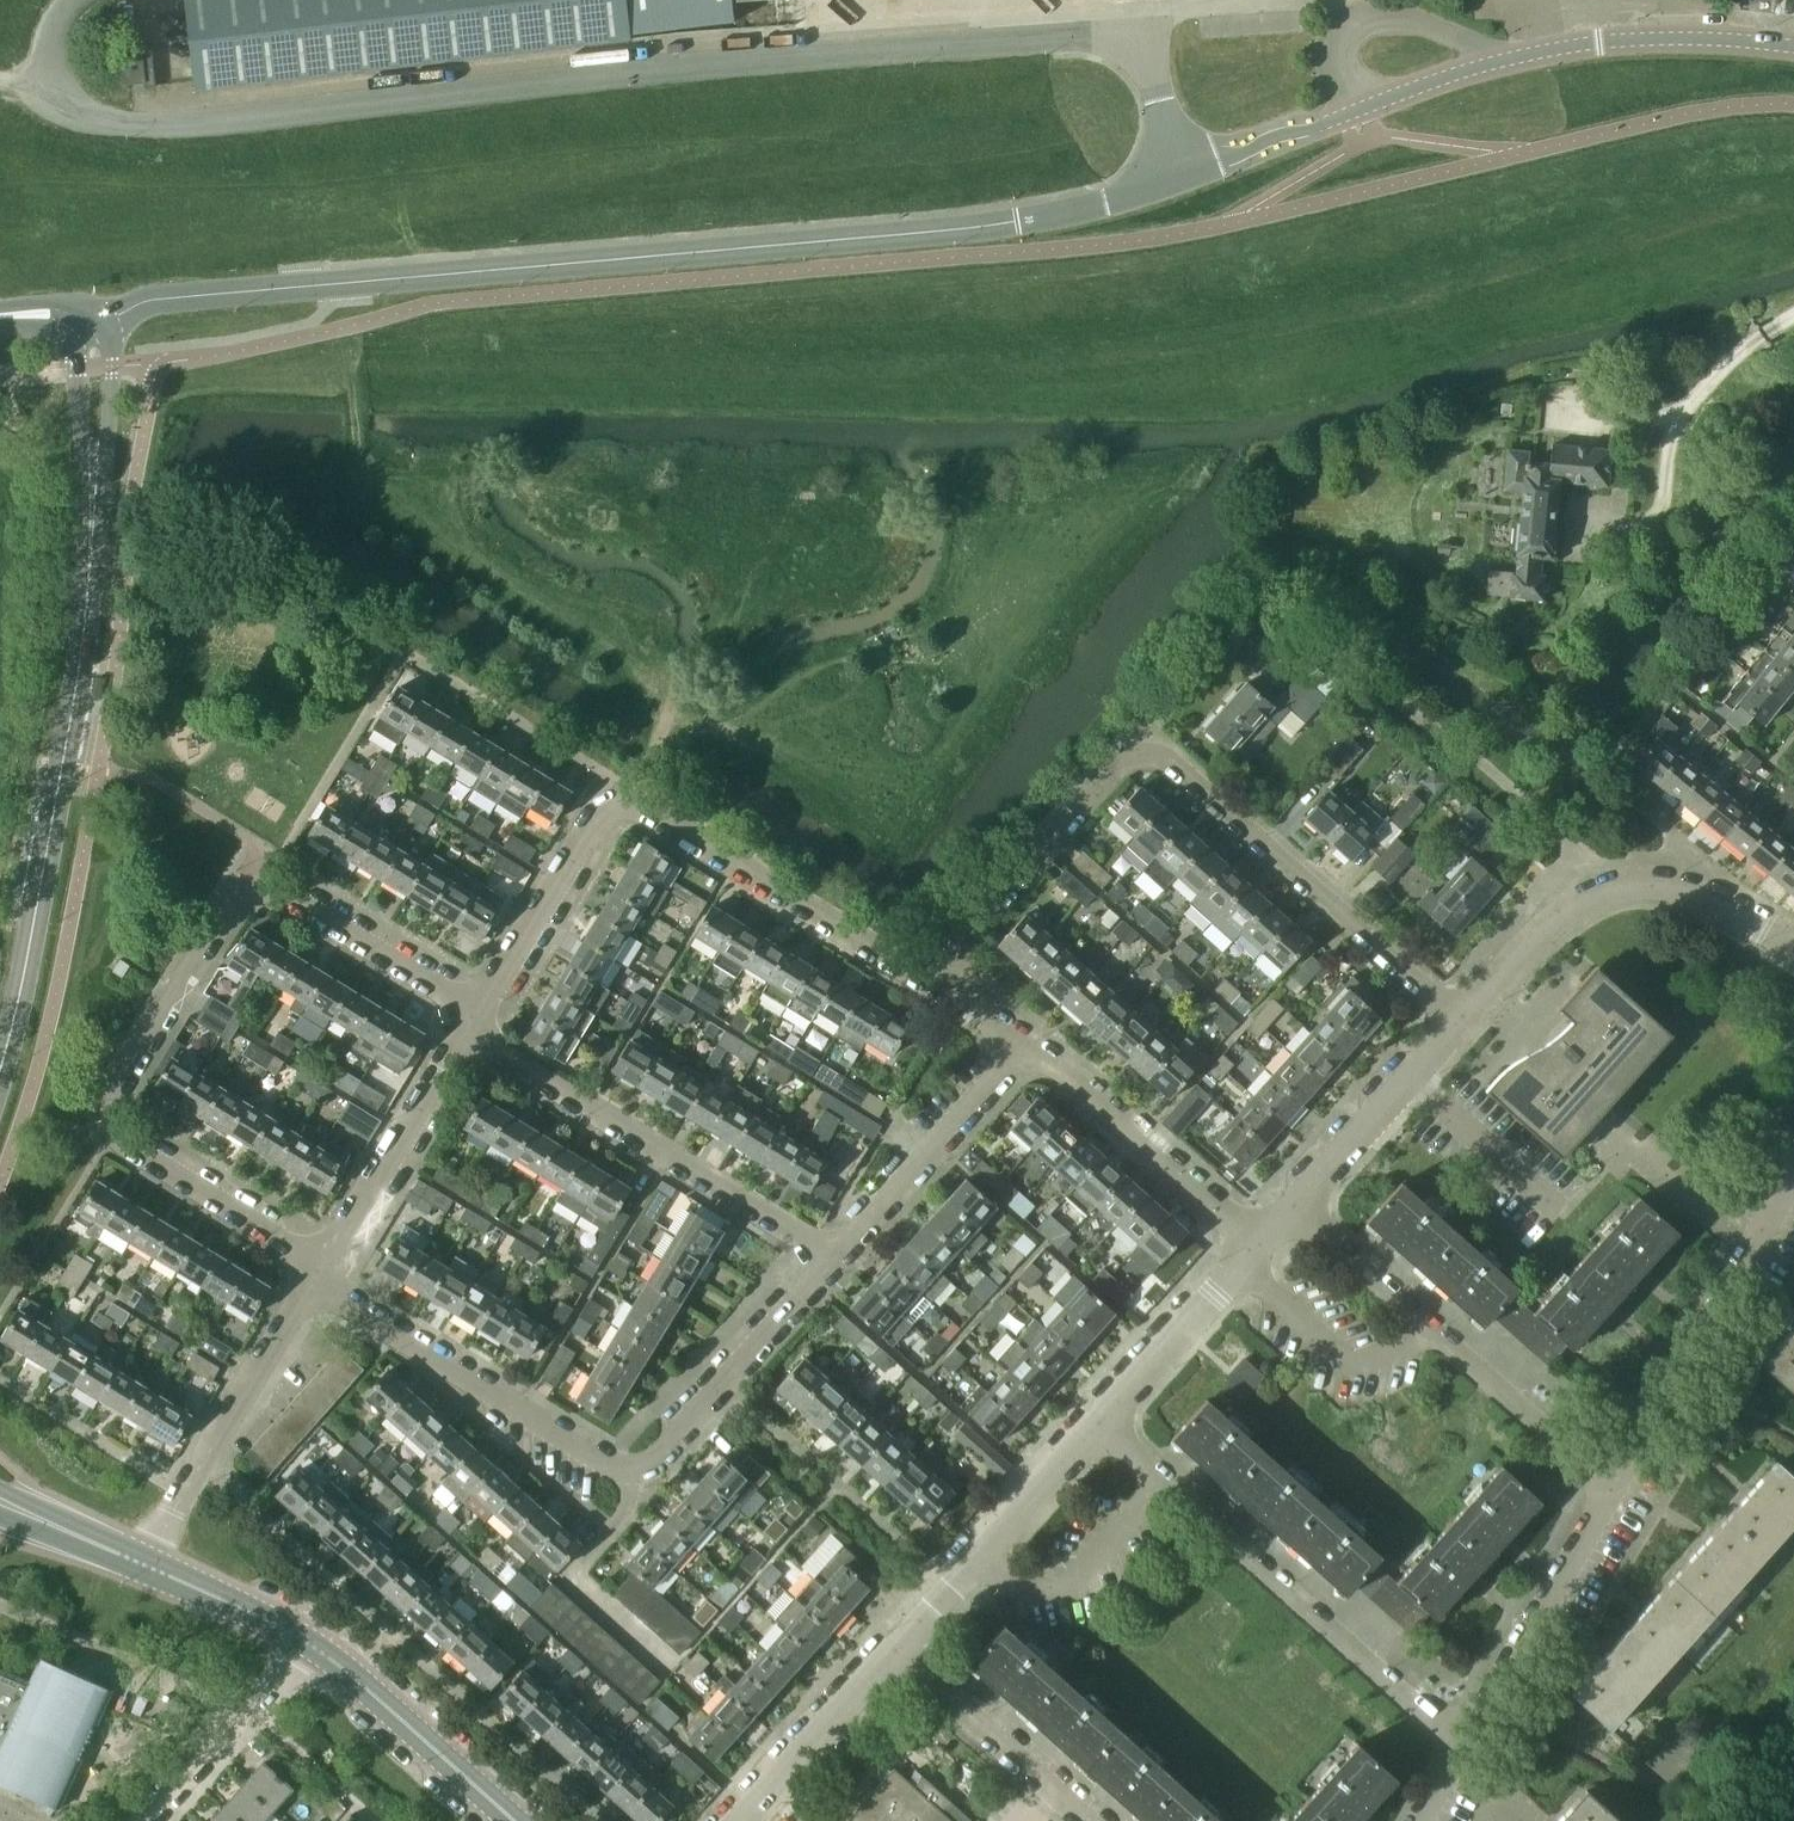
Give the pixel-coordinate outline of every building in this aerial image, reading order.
[(625,0),(184,0),(194,82),(195,91),(629,34),(625,0)] [(629,34),(733,22),(730,0),(625,0),(629,34)] [(155,86),(151,49),(141,50),(141,47),(118,50),(122,84),(143,82),(143,87),(155,86)] [(1539,573),(1541,556),(1551,557),(1551,550),(1553,550),(1555,528),(1554,527),(1558,480),(1606,485),(1610,449),(1551,443),(1549,462),(1526,460),(1527,451),(1506,448),(1502,489),(1521,491),(1518,522),(1516,522),(1515,527),(1512,526),(1510,543),(1514,543),(1513,548),(1515,548),(1514,559),(1516,559),(1514,571),(1511,571),(1508,595),(1542,599),(1544,574),(1539,573)] [(1783,557),(1793,566),(1793,549),(1792,551),(1789,549),(1783,557)] [(1783,557),(1778,563),(1790,573),(1793,568),(1793,566),(1783,557)] [(1766,603),(1757,596),(1754,594),(1747,603),(1759,612),(1766,603)] [(1759,612),(1747,603),(1741,610),(1753,620),(1759,612)] [(1779,628),(1793,640),(1793,610),(1779,628)] [(1779,628),(1761,649),(1793,676),(1793,640),(1779,628)] [(1731,649),(1721,641),(1719,639),(1712,647),(1724,657),(1731,649)] [(1724,657),(1712,647),(1706,655),(1718,665),(1724,657)] [(1761,649),(1743,672),(1780,702),(1793,685),(1793,676),(1761,649)] [(1780,702),(1743,672),(1718,702),(1730,711),(1736,704),(1762,725),(1780,702)] [(1242,763),(1289,709),(1304,723),(1325,699),(1299,676),(1272,706),(1246,683),(1205,730),(1242,763)] [(405,732),(423,702),(398,687),(373,729),(397,744),(405,732)] [(429,747),(447,717),(423,702),(405,732),(429,747)] [(1698,732),(1707,720),(1699,714),(1690,726),(1698,732)] [(455,762),(473,733),(447,717),(429,747),(455,762)] [(1677,758),(1663,746),(1676,729),(1661,717),(1642,741),(1648,747),(1632,766),(1655,785),(1677,758)] [(1706,739),(1713,729),(1715,727),(1707,720),(1698,732),(1706,739)] [(478,777),(496,747),(473,733),(455,762),(478,777)] [(1338,776),(1362,750),(1350,740),(1327,766),(1338,776)] [(503,792),(521,762),(496,747),(478,777),(471,789),(496,804),(503,792)] [(1742,768),(1751,756),(1744,750),(1734,762),(1742,768)] [(378,776),(387,761),(379,755),(369,771),(378,776)] [(1750,775),(1757,765),(1759,763),(1751,756),(1742,768),(1750,775)] [(1677,803),(1699,776),(1677,758),(1655,785),(1677,803)] [(387,782),(397,766),(387,761),(378,776),(387,782)] [(527,807),(546,777),(521,762),(503,792),(527,807)] [(368,793),(378,776),(369,771),(359,787),(368,793)] [(1434,772),(1427,779),(1428,788),(1434,794),(1445,782),(1434,772)] [(377,798),(387,782),(378,776),(368,793),(377,798)] [(1700,821),(1722,793),(1699,776),(1677,803),(1700,821)] [(552,822),(570,792),(546,777),(527,807),(552,822)] [(1722,839),(1744,812),(1753,801),(1731,782),(1722,793),(1700,821),(1722,839)] [(429,804),(437,791),(428,785),(420,798),(429,804)] [(1793,795),(1793,791),(1788,786),(1778,798),(1786,804),(1793,795)] [(1133,838),(1161,807),(1139,788),(1111,819),(1133,838)] [(438,809),(446,796),(437,791),(429,804),(438,809)] [(1327,840),(1351,813),(1328,793),(1304,819),(1327,840)] [(1412,793),(1389,819),(1402,830),(1425,804),(1412,793)] [(333,850),(351,821),(357,811),(343,802),(337,812),(326,805),(308,835),(333,850)] [(417,823),(426,810),(416,804),(408,818),(417,823)] [(1509,839),(1473,806),(1455,826),(1492,859),(1509,839)] [(1155,858),(1183,826),(1161,807),(1133,838),(1155,858)] [(426,829),(434,815),(426,810),(417,823),(426,829)] [(1744,856),(1766,829),(1744,812),(1722,839),(1744,856)] [(1350,860),(1374,834),(1351,813),(1327,840),(1350,860)] [(357,865),(375,836),(383,822),(372,815),(364,829),(351,821),(333,850),(357,865)] [(478,834),(486,821),(477,815),(469,828),(478,834)] [(487,839),(494,826),(486,821),(478,834),(487,839)] [(1176,877),(1205,846),(1183,826),(1155,858),(1142,872),(1164,891),(1176,877)] [(1767,875),(1789,848),(1766,829),(1744,856),(1767,875)] [(383,880),(400,851),(409,838),(397,831),(389,844),(375,836),(357,865),(383,880)] [(466,853),(474,840),(465,835),(457,848),(466,853)] [(535,850),(510,835),(502,848),(527,863),(535,850)] [(1388,884),(1414,855),(1396,838),(1370,867),(1388,884)] [(475,858),(483,846),(474,840),(466,853),(475,858)] [(658,885),(673,861),(644,843),(629,867),(658,885)] [(1198,896),(1226,865),(1205,846),(1176,877),(1198,896)] [(1793,887),(1793,852),(1789,848),(1767,875),(1789,893),(1793,887)] [(407,895),(424,866),(400,851),(383,880),(407,895)] [(1103,872),(1082,852),(1072,864),(1093,883),(1103,872)] [(431,910),(456,869),(457,868),(432,853),(424,866),(407,895),(431,910)] [(523,870),(498,855),(490,868),(515,883),(523,870)] [(1499,885),(1470,859),(1447,885),(1476,910),(1499,885)] [(1211,924),(1248,884),(1226,865),(1198,896),(1190,905),(1211,924)] [(629,867),(613,893),(642,910),(643,910),(654,916),(668,892),(657,886),(658,885),(629,867)] [(455,925),(480,884),(456,869),(431,910),(455,925)] [(1086,890),(1065,871),(1055,882),(1076,901),(1086,890)] [(1101,890),(1111,879),(1103,872),(1093,883),(1101,890)] [(480,940),(505,899),(480,884),(455,925),(480,940)] [(1240,934),(1269,903),(1248,884),(1211,924),(1232,943),(1240,934)] [(1476,910),(1447,885),(1435,898),(1429,893),(1419,904),(1453,935),(1476,910)] [(1084,908),(1094,897),(1086,890),(1076,901),(1084,908)] [(628,934),(642,910),(613,893),(598,917),(628,934)] [(701,911),(706,902),(693,894),(688,903),(701,911)] [(695,920),(701,911),(688,903),(682,911),(695,920)] [(1136,921),(1147,910),(1138,903),(1128,914),(1136,921)] [(1262,953),(1290,922),(1269,903),(1240,934),(1262,953)] [(718,951),(736,922),(712,907),(694,937),(718,951)] [(1144,928),(1154,917),(1147,910),(1136,921),(1144,928)] [(1019,965),(1046,935),(1025,915),(997,946),(1019,965)] [(612,959),(628,934),(598,917),(583,941),(612,959)] [(1120,940),(1130,928),(1122,921),(1111,932),(1120,940)] [(743,967),(761,937),(736,922),(718,951),(711,964),(735,979),(743,967)] [(1284,973),(1312,941),(1290,922),(1262,953),(1284,973)] [(1127,946),(1137,935),(1130,928),(1120,940),(1127,946)] [(258,974),(276,945),(250,929),(227,967),(241,976),(239,980),(250,986),(258,973),(258,974)] [(1041,985),(1068,954),(1046,935),(1019,965),(1041,985)] [(768,982),(786,952),(761,937),(743,967),(768,982)] [(597,984),(612,959),(583,941),(568,966),(597,984)] [(1179,960),(1189,948),(1181,941),(1171,952),(1179,960)] [(671,960),(676,951),(663,943),(658,952),(671,960)] [(282,988),(300,959),(276,945),(258,974),(282,988)] [(1187,966),(1197,955),(1189,948),(1179,960),(1187,966)] [(666,969),(671,960),(658,952),(652,960),(666,969)] [(784,1009),(810,967),(786,952),(768,982),(760,994),(784,1009)] [(1062,1004),(1090,973),(1068,954),(1041,985),(1062,1004)] [(1311,957),(1292,977),(1303,987),(1314,975),(1319,980),(1327,971),(1322,967),(1311,957)] [(301,1014),(325,975),(300,959),(282,988),(297,997),(290,1008),(301,1014)] [(1163,978),(1173,967),(1164,959),(1154,970),(1163,978)] [(121,977),(128,966),(119,960),(112,971),(121,977)] [(609,990),(597,984),(568,966),(553,990),(594,1015),(609,990)] [(817,1012),(834,982),(810,967),(784,1009),(809,1024),(817,1012)] [(1170,985),(1180,973),(1173,967),(1163,978),(1170,985)] [(1608,1106),(1671,1035),(1610,980),(1594,967),(1556,1009),(1558,1011),(1558,1010),(1571,1022),(1566,1028),(1560,1033),(1554,1038),(1548,1043),(1541,1047),(1530,1053),(1514,1062),(1507,1067),(1501,1073),(1495,1078),(1490,1084),(1484,1091),(1560,1159),(1578,1139),(1588,1147),(1603,1130),(1617,1115),(1608,1106)] [(1083,1023),(1111,992),(1090,973),(1062,1004),(1083,1023)] [(332,1019),(349,990),(325,975),(301,1014),(325,1029),(332,1019)] [(1303,987),(1292,977),(1285,986),(1296,996),(1303,987)] [(1380,1018),(1361,1001),(1369,992),(1352,977),(1345,986),(1341,983),(1322,1004),(1329,1011),(1361,1039),(1380,1018)] [(1222,998),(1232,986),(1224,979),(1214,991),(1222,998)] [(841,1027),(859,997),(834,982),(817,1012),(841,1027)] [(689,1000),(696,987),(689,983),(681,995),(689,1000)] [(1229,1004),(1240,993),(1232,986),(1222,998),(1229,1004)] [(721,1002),(696,987),(689,1000),(713,1015),(721,1002)] [(356,1034),(374,1005),(349,990),(332,1019),(356,1034)] [(594,1015),(553,990),(538,1015),(579,1039),(594,1015)] [(633,991),(627,1001),(641,1010),(648,1000),(633,991)] [(1105,1042),(1132,1011),(1111,992),(1083,1023),(1105,1042)] [(236,1011),(211,996),(203,1008),(228,1023),(236,1011)] [(865,1041),(883,1012),(859,997),(841,1027),(865,1041)] [(1205,1016),(1215,1005),(1208,998),(1198,1009),(1205,1016)] [(1260,1012),(1254,1020),(1265,1030),(1272,1022),(1283,1009),(1272,999),(1260,1012)] [(641,1010),(627,1001),(612,1025),(627,1034),(641,1010)] [(677,1019),(685,1006),(678,1002),(669,1015),(677,1019)] [(1384,1013),(1374,1004),(1370,1008),(1381,1018),(1384,1013)] [(356,1034),(348,1046),(372,1061),(380,1049),(398,1019),(374,1005),(356,1034)] [(1213,1023),(1223,1012),(1215,1005),(1205,1016),(1213,1023)] [(686,1025),(694,1012),(685,1006),(677,1019),(686,1025)] [(228,1023),(203,1008),(195,1021),(220,1036),(228,1023)] [(237,1029),(244,1017),(236,1011),(228,1023),(237,1029)] [(1126,1061),(1154,1030),(1132,1011),(1105,1042),(1126,1061)] [(1361,1039),(1329,1011),(1310,1032),(1342,1060),(1361,1039)] [(890,1057),(908,1027),(883,1012),(865,1041),(890,1057)] [(737,1032),(746,1018),(737,1013),(729,1026),(737,1032)] [(579,1039),(538,1015),(524,1039),(564,1064),(579,1039)] [(745,1037),(754,1023),(746,1018),(737,1032),(745,1037)] [(405,1064),(423,1035),(398,1019),(380,1049),(405,1064)] [(1265,1030),(1254,1020),(1246,1028),(1257,1038),(1265,1030)] [(229,1042),(237,1029),(228,1023),(220,1036),(229,1042)] [(1147,1080),(1175,1050),(1183,1041),(1174,1033),(1166,1042),(1154,1030),(1126,1061),(1147,1080)] [(636,1086),(661,1046),(636,1031),(612,1071),(636,1086)] [(726,1051),(734,1038),(725,1032),(717,1045),(726,1051)] [(1342,1060),(1310,1032),(1291,1053),(1323,1082),(1342,1060)] [(278,1050),(286,1038),(278,1033),(270,1045),(278,1050)] [(795,1048),(770,1033),(762,1046),(786,1061),(795,1048)] [(1175,1050),(1147,1080),(1169,1100),(1197,1069),(1208,1057),(1186,1037),(1183,1041),(1175,1050)] [(287,1056),(295,1043),(286,1038),(278,1050),(287,1056)] [(757,1052),(734,1038),(726,1051),(749,1065),(757,1052)] [(610,1059),(616,1049),(603,1041),(597,1051),(610,1059)] [(252,1043),(244,1056),(258,1064),(266,1069),(274,1057),(266,1052),(252,1043)] [(661,1046),(636,1086),(661,1101),(679,1071),(683,1065),(685,1061),(661,1046)] [(796,1046),(795,1048),(786,1061),(811,1077),(820,1061),(796,1046)] [(610,1059),(597,1051),(593,1059),(606,1067),(610,1059)] [(1323,1082),(1291,1053),(1272,1075),(1304,1103),(1323,1082)] [(1233,1065),(1222,1055),(1215,1063),(1226,1073),(1233,1065)] [(276,1075),(283,1062),(274,1057),(266,1069),(276,1075)] [(179,1103),(197,1073),(172,1058),(154,1087),(179,1103)] [(327,1080),(335,1068),(326,1062),(318,1075),(327,1080)] [(775,1081),(783,1068),(773,1062),(765,1075),(775,1081)] [(1226,1073),(1215,1063),(1208,1071),(1219,1081),(1226,1073)] [(679,1071),(661,1101),(686,1116),(704,1087),(708,1080),(683,1065),(679,1071)] [(336,1086),(344,1073),(335,1068),(327,1080),(336,1086)] [(783,1086),(791,1073),(783,1068),(775,1081),(783,1086)] [(203,1118),(221,1088),(229,1076),(219,1070),(211,1082),(197,1073),(179,1103),(203,1118)] [(835,1091),(843,1078),(834,1072),(826,1086),(835,1091)] [(1304,1103),(1272,1075),(1253,1096),(1284,1124),(1304,1103)] [(868,1093),(843,1078),(835,1091),(860,1106),(868,1093)] [(315,1100),(323,1087),(315,1081),(306,1095),(315,1100)] [(384,1098),(360,1083),(352,1096),(376,1111),(384,1098)] [(1187,1116),(1207,1095),(1195,1084),(1176,1106),(1187,1116)] [(324,1105),(332,1092),(323,1087),(315,1100),(324,1105)] [(710,1131),(728,1101),(704,1087),(686,1116),(710,1131)] [(228,1133),(246,1103),(221,1088),(203,1118),(228,1133)] [(823,1111),(832,1097),(823,1092),(814,1105),(823,1111)] [(1284,1124),(1253,1096),(1233,1118),(1265,1146),(1284,1124)] [(863,1117),(832,1097),(823,1111),(840,1121),(855,1130),(863,1117)] [(1017,1121),(1010,1129),(1031,1148),(1059,1117),(1038,1097),(1023,1114),(1017,1121)] [(489,1142),(506,1113),(482,1098),(464,1127),(489,1142)] [(735,1147),(753,1117),(728,1101),(710,1131),(735,1147)] [(373,1117),(348,1102),(340,1115),(364,1131),(373,1117)] [(253,1148),(271,1119),(246,1103),(228,1133),(253,1148)] [(759,1161),(777,1132),(785,1119),(760,1104),(753,1117),(735,1147),(759,1161)] [(840,1121),(823,1111),(802,1147),(784,1176),(808,1191),(826,1162),(818,1157),(840,1121)] [(514,1158),(531,1129),(506,1113),(489,1142),(514,1158)] [(1052,1167),(1080,1136),(1059,1117),(1031,1148),(1052,1167)] [(1233,1118),(1214,1139),(1245,1168),(1265,1146),(1233,1118)] [(277,1163),(295,1133),(271,1119),(253,1148),(277,1163)] [(538,1173),(556,1144),(531,1129),(514,1158),(538,1173)] [(319,1149),(324,1142),(327,1136),(317,1130),(309,1142),(295,1133),(277,1163),(301,1178),(319,1149)] [(784,1176),(802,1147),(777,1132),(759,1161),(784,1176)] [(1074,1186),(1102,1155),(1080,1136),(1052,1167),(1074,1186)] [(326,1193),(349,1157),(324,1142),(319,1149),(301,1178),(326,1193)] [(563,1188),(581,1159),(556,1144),(538,1173),(563,1188)] [(1086,1216),(1095,1205),(1123,1174),(1102,1155),(1074,1186),(1064,1197),(1086,1216)] [(557,1198),(555,1201),(579,1215),(581,1213),(605,1173),(581,1159),(563,1188),(557,1198)] [(1003,1180),(981,1161),(971,1172),(992,1191),(1003,1180)] [(1229,1167),(1222,1174),(1229,1180),(1236,1173),(1229,1167)] [(463,1185),(439,1169),(432,1180),(457,1195),(463,1185)] [(600,1233),(578,1268),(591,1277),(628,1216),(617,1209),(629,1189),(605,1173),(581,1213),(579,1215),(599,1228),(600,1233)] [(1117,1225),(1145,1193),(1123,1174),(1095,1205),(1117,1225)] [(996,1207),(965,1179),(945,1201),(977,1229),(996,1207)] [(96,1239),(104,1226),(122,1197),(97,1181),(73,1219),(87,1227),(84,1232),(96,1239)] [(1460,1236),(1402,1184),(1366,1223),(1424,1276),(1460,1236)] [(427,1185),(420,1196),(446,1212),(453,1201),(427,1185)] [(652,1224),(653,1223),(668,1197),(656,1189),(639,1216),(652,1224)] [(482,1210),(488,1200),(476,1192),(469,1202),(482,1210)] [(1014,1210),(1024,1199),(1016,1192),(1006,1204),(1014,1210)] [(1138,1244),(1166,1213),(1145,1193),(1117,1225),(1138,1244)] [(128,1241),(146,1212),(122,1197),(104,1226),(128,1241)] [(1625,1292),(1678,1233),(1638,1197),(1586,1256),(1625,1292)] [(1024,1199),(1014,1210),(1023,1219),(1033,1207),(1024,1199)] [(493,1217),(500,1207),(488,1200),(482,1210),(493,1217)] [(977,1229),(945,1201),(926,1223),(958,1251),(977,1229)] [(472,1226),(478,1216),(466,1208),(460,1218),(472,1226)] [(152,1256),(170,1226),(146,1212),(128,1241),(152,1256)] [(707,1256),(721,1232),(689,1213),(675,1236),(707,1256)] [(1160,1263),(1188,1232),(1166,1213),(1138,1244),(1160,1263)] [(484,1233),(490,1223),(478,1216),(472,1226),(484,1233)] [(639,1216),(635,1224),(648,1231),(652,1224),(639,1216)] [(531,1240),(537,1230),(524,1222),(518,1232),(531,1240)] [(958,1251),(926,1223),(907,1244),(938,1272),(958,1251)] [(177,1271),(195,1242),(170,1226),(152,1256),(177,1271)] [(542,1247),(549,1236),(537,1230),(531,1240),(542,1247)] [(1059,1230),(1049,1242),(1056,1249),(1067,1237),(1059,1230)] [(1017,1264),(1035,1243),(1023,1233),(1005,1254),(1017,1264)] [(693,1280),(707,1256),(675,1236),(660,1260),(693,1280)] [(1518,1289),(1460,1236),(1424,1276),(1483,1328),(1492,1318),(1512,1296),(1518,1289)] [(404,1282),(422,1253),(397,1237),(379,1266),(404,1282)] [(1064,1256),(1075,1245),(1067,1237),(1056,1249),(1064,1256)] [(521,1256),(527,1246),(515,1238),(508,1248),(521,1256)] [(202,1287),(220,1257),(195,1242),(177,1271),(202,1287)] [(949,1282),(938,1272),(907,1244),(888,1266),(930,1304),(949,1282)] [(533,1263),(539,1253),(527,1246),(521,1256),(533,1263)] [(624,1270),(630,1259),(618,1252),(611,1262),(624,1270)] [(429,1297),(447,1268),(422,1253),(404,1282),(429,1297)] [(74,1275),(84,1259),(75,1254),(65,1269),(74,1275)] [(1017,1264),(1005,1254),(997,1262),(1009,1272),(1017,1264)] [(453,1312),(471,1283),(479,1270),(454,1255),(447,1268),(429,1297),(453,1312)] [(1572,1351),(1625,1292),(1586,1256),(1533,1315),(1534,1316),(1545,1326),(1556,1336),(1567,1346),(1572,1351)] [(226,1302),(244,1272),(220,1257),(202,1287),(226,1302)] [(83,1280),(93,1265),(84,1259),(74,1275),(83,1280)] [(678,1303),(693,1280),(660,1260),(646,1283),(678,1303)] [(624,1270),(611,1262),(607,1270),(619,1277),(624,1270)] [(1043,1272),(1032,1262),(1024,1271),(1035,1281),(1043,1272)] [(930,1304),(888,1266),(869,1287),(911,1325),(930,1304)] [(64,1292),(74,1275),(65,1269),(55,1286),(64,1292)] [(1099,1288),(1110,1276),(1102,1269),(1091,1281),(1099,1288)] [(1035,1281),(1024,1271),(1016,1279),(1028,1289),(1035,1281)] [(251,1317),(269,1287),(244,1272),(226,1302),(251,1317)] [(73,1297),(83,1280),(74,1275),(64,1292),(73,1297)] [(581,1293),(587,1283),(574,1275),(568,1285),(581,1293)] [(1114,1314),(1072,1276),(1053,1297),(1064,1307),(1095,1335),(1114,1314)] [(1131,1295),(1110,1276),(1099,1288),(1121,1307),(1131,1295)] [(477,1327),(495,1298),(471,1283),(453,1312),(477,1327)] [(665,1326),(678,1303),(646,1283),(632,1306),(665,1326)] [(124,1302),(132,1289),(124,1284),(116,1297),(124,1302)] [(911,1325),(869,1287),(849,1309),(892,1347),(911,1325)] [(133,1308),(142,1295),(132,1289),(124,1302),(133,1308)] [(985,1300),(973,1289),(966,1297),(978,1308),(985,1300)] [(1503,1328),(1523,1306),(1512,1296),(1492,1318),(1503,1328)] [(25,1355),(44,1325),(52,1312),(27,1297),(0,1339),(25,1355)] [(978,1308),(966,1297),(959,1305),(971,1316),(978,1308)] [(502,1342),(520,1313),(495,1298),(477,1327),(502,1342)] [(596,1316),(601,1306),(589,1299),(583,1308),(596,1316)] [(546,1352),(572,1309),(558,1300),(551,1312),(547,1310),(540,1311),(534,1321),(520,1313),(502,1342),(527,1357),(534,1345),(546,1352)] [(112,1322),(121,1308),(112,1303),(104,1316),(112,1322)] [(650,1349),(665,1326),(632,1306),(618,1329),(650,1349)] [(1004,1316),(993,1306),(985,1314),(996,1324),(1004,1316)] [(1514,1338),(1534,1316),(1533,1315),(1523,1306),(1503,1328),(1514,1338)] [(1095,1335),(1064,1307),(1044,1328),(1076,1356),(1095,1335)] [(122,1327),(130,1314),(121,1308),(112,1322),(122,1327)] [(591,1324),(596,1316),(583,1308),(578,1317),(591,1324)] [(174,1332),(182,1319),(173,1314),(165,1327),(174,1332)] [(996,1324),(985,1314),(978,1322),(989,1332),(996,1324)] [(863,1335),(842,1316),(832,1327),(853,1346),(863,1335)] [(1525,1347),(1545,1326),(1534,1316),(1514,1338),(1525,1347)] [(183,1338),(191,1325),(182,1319),(174,1332),(183,1338)] [(1076,1356),(1044,1328),(1034,1319),(1014,1340),(1056,1378),(1076,1356)] [(50,1370),(68,1340),(44,1325),(25,1355),(50,1370)] [(1536,1357),(1556,1336),(1545,1326),(1525,1347),(1536,1357)] [(1761,1365),(1793,1395),(1793,1328),(1761,1365)] [(636,1373),(650,1349),(618,1329),(604,1353),(636,1373)] [(74,1385),(97,1347),(73,1332),(68,1340),(50,1370),(74,1385)] [(162,1352),(170,1339),(161,1333),(153,1346),(162,1352)] [(947,1343),(935,1333),(929,1340),(940,1350),(947,1343)] [(231,1349),(206,1334),(198,1348),(222,1362),(231,1349)] [(1549,1365),(1567,1346),(1556,1336),(1536,1357),(1547,1367),(1549,1365)] [(171,1358),(179,1344),(170,1339),(162,1352),(171,1358)] [(940,1350),(929,1340),(921,1349),(932,1359),(940,1350)] [(1056,1378),(1014,1340),(995,1361),(1006,1371),(1037,1399),(1056,1378)] [(99,1400),(117,1370),(124,1358),(100,1343),(97,1347),(74,1385),(99,1400)] [(568,1362),(574,1352),(561,1344),(555,1354),(568,1362)] [(875,1365),(885,1354),(877,1347),(867,1359),(875,1365)] [(362,1369),(339,1348),(329,1359),(352,1380),(362,1369)] [(965,1359),(954,1349),(947,1357),(958,1367),(965,1359)] [(622,1397),(636,1373),(604,1353),(589,1377),(622,1397)] [(219,1368),(195,1354),(186,1367),(211,1382),(219,1368)] [(553,1386),(568,1362),(555,1354),(541,1379),(553,1386)] [(883,1373),(893,1362),(885,1354),(875,1365),(883,1373)] [(939,1389),(958,1367),(947,1357),(928,1379),(939,1389)] [(352,1380),(329,1359),(320,1370),(343,1391),(352,1380)] [(797,1409),(824,1379),(803,1359),(775,1390),(797,1409)] [(1243,1398),(1262,1378),(1243,1361),(1228,1377),(1225,1381),(1243,1398)] [(123,1415),(141,1385),(117,1370),(99,1400),(123,1415)] [(343,1391),(320,1370),(310,1381),(333,1402),(343,1391)] [(386,1415),(409,1390),(387,1371),(364,1396),(386,1415)] [(1037,1399),(1006,1371),(987,1392),(1018,1420),(1037,1399)] [(608,1420),(622,1397),(589,1377),(575,1400),(608,1420)] [(818,1428),(846,1398),(824,1379),(797,1409),(818,1428)] [(333,1402),(310,1381),(300,1392),(323,1412),(333,1402)] [(1018,1420),(987,1392),(978,1384),(958,1406),(998,1442),(1018,1420)] [(148,1430),(166,1401),(141,1385),(123,1415),(148,1430)] [(918,1404),(927,1393),(920,1386),(911,1397),(918,1404)] [(840,1448),(868,1417),(877,1406),(855,1387),(846,1398),(818,1428),(840,1448)] [(407,1435),(430,1409),(409,1390),(386,1415),(407,1435)] [(323,1412),(300,1392),(291,1402),(314,1423),(323,1412)] [(926,1411),(936,1400),(927,1393),(918,1404),(926,1411)] [(172,1445),(191,1416),(166,1401),(148,1430),(149,1431),(147,1435),(159,1443),(162,1439),(172,1445)] [(1265,1453),(1207,1401),(1172,1440),(1230,1492),(1265,1453)] [(314,1423),(291,1402),(281,1413),(304,1434),(314,1423)] [(428,1454),(451,1428),(430,1409),(407,1435),(428,1454)] [(304,1434),(281,1413),(271,1424),(294,1445),(304,1434)] [(861,1467),(889,1436),(868,1417),(840,1448),(861,1467)] [(294,1445),(271,1424),(261,1435),(284,1456),(294,1445)] [(961,1442),(971,1431),(963,1424),(953,1435),(961,1442)] [(450,1473),(473,1448),(451,1428),(428,1454),(450,1473)] [(355,1449),(365,1438),(358,1431),(348,1442),(355,1449)] [(993,1451),(971,1431),(961,1442),(983,1462),(993,1451)] [(284,1456),(261,1435),(252,1446),(275,1466),(284,1456)] [(883,1486),(911,1455),(889,1436),(861,1467),(883,1486)] [(363,1457),(374,1446),(365,1438),(355,1449),(363,1457)] [(275,1466),(252,1446),(242,1457),(265,1477),(275,1466)] [(340,1466),(350,1455),(343,1448),(333,1459),(340,1466)] [(463,1501),(494,1467),(473,1448),(450,1473),(442,1482),(463,1501)] [(1324,1505),(1265,1453),(1230,1492),(1288,1544),(1324,1505)] [(352,1476),(362,1466),(350,1455),(340,1466),(352,1476)] [(905,1505),(932,1474),(911,1455),(883,1486),(905,1505)] [(721,1458),(702,1479),(728,1502),(737,1510),(756,1489),(755,1488),(765,1477),(742,1456),(732,1468),(721,1458)] [(400,1470),(390,1481),(398,1488),(408,1476),(414,1470),(406,1463),(400,1470)] [(1793,1524),(1793,1478),(1777,1463),(1725,1520),(1765,1556),(1793,1524)] [(926,1524),(962,1485),(940,1465),(932,1474),(905,1505),(926,1524)] [(1509,1537),(1541,1501),(1501,1466),(1449,1525),(1488,1560),(1499,1548),(1509,1537)] [(484,1520),(492,1511),(515,1486),(494,1467),(463,1501),(484,1520)] [(297,1514),(320,1489),(298,1470),(275,1495),(297,1514)] [(406,1495),(416,1483),(408,1476),(398,1488),(406,1495)] [(728,1502),(702,1479),(683,1500),(709,1523),(728,1502)] [(318,1533),(348,1500),(327,1481),(320,1489),(297,1514),(318,1533)] [(514,1531),(537,1505),(515,1486),(492,1511),(514,1531)] [(383,1504),(393,1493),(386,1487),(376,1498),(383,1504)] [(391,1512),(401,1501),(393,1493),(383,1504),(391,1512)] [(339,1552),(369,1519),(348,1500),(318,1533),(339,1552)] [(709,1523),(683,1500),(664,1521),(690,1545),(709,1523)] [(535,1550),(558,1525),(537,1505),(514,1531),(535,1550)] [(1382,1557),(1324,1505),(1288,1544),(1346,1596),(1355,1586),(1375,1565),(1382,1557)] [(440,1526),(451,1515),(444,1508),(434,1520),(440,1526)] [(795,1524),(784,1514),(778,1521),(789,1531),(795,1524)] [(449,1533),(459,1522),(451,1515),(440,1526),(449,1533)] [(812,1516),(801,1529),(812,1539),(823,1526),(812,1516)] [(361,1571),(383,1546),(391,1538),(369,1519),(339,1552),(361,1571)] [(1714,1614),(1765,1556),(1725,1520),(1674,1577),(1714,1614)] [(690,1545),(664,1521),(644,1543),(670,1566),(690,1545)] [(426,1542),(436,1531),(429,1525),(419,1536),(426,1542)] [(557,1570),(580,1544),(558,1525),(535,1550),(525,1561),(547,1580),(556,1569),(557,1570)] [(1477,1572),(1488,1560),(1449,1525),(1397,1584),(1402,1589),(1416,1601),(1430,1613),(1436,1619),(1468,1583),(1477,1572)] [(812,1539),(801,1529),(795,1536),(806,1546),(812,1539)] [(434,1550),(444,1539),(436,1531),(426,1542),(434,1550)] [(929,1531),(919,1542),(929,1551),(938,1540),(929,1531)] [(670,1566),(644,1543),(625,1565),(633,1572),(645,1582),(651,1588),(670,1566)] [(382,1590),(405,1565),(383,1546),(361,1571),(382,1590)] [(868,1589),(855,1577),(864,1567),(842,1546),(813,1578),(849,1610),(868,1589)] [(483,1565),(493,1554),(486,1547),(476,1558),(483,1565)] [(764,1559),(753,1549),(746,1557),(757,1567),(764,1559)] [(491,1572),(501,1560),(493,1554),(483,1565),(491,1572)] [(757,1567),(746,1557),(739,1564),(750,1575),(757,1567)] [(468,1581),(478,1570),(471,1563),(461,1574),(468,1581)] [(781,1574),(770,1564),(763,1572),(774,1581),(781,1574)] [(403,1609),(426,1584),(405,1565),(382,1590),(403,1609)] [(1369,1598),(1388,1577),(1375,1565),(1355,1586),(1369,1598)] [(478,1570),(468,1581),(490,1600),(500,1590),(478,1570)] [(624,1605),(645,1582),(633,1572),(613,1595),(624,1605)] [(774,1581),(763,1572),(756,1579),(767,1589),(774,1581)] [(1383,1611),(1402,1589),(1397,1584),(1388,1577),(1369,1598),(1383,1611)] [(1662,1671),(1714,1614),(1674,1577),(1622,1635),(1662,1671)] [(849,1610),(813,1578),(794,1599),(830,1631),(849,1610)] [(655,1592),(651,1588),(645,1582),(624,1605),(635,1615),(655,1592)] [(728,1582),(722,1589),(730,1596),(736,1589),(728,1582)] [(530,1607),(544,1591),(535,1583),(528,1591),(525,1588),(518,1596),(530,1607)] [(425,1629),(448,1604),(426,1584),(403,1609),(425,1629)] [(541,1617),(561,1594),(550,1584),(544,1591),(530,1607),(541,1617)] [(1396,1623),(1416,1601),(1402,1589),(1383,1611),(1396,1623)] [(500,1590),(490,1600),(503,1613),(511,1620),(521,1609),(513,1602),(500,1590)] [(646,1624),(666,1602),(655,1592),(635,1615),(646,1624)] [(726,1602),(714,1592),(708,1600),(719,1610),(726,1602)] [(552,1626),(573,1604),(561,1594),(541,1617),(552,1626)] [(830,1631),(794,1599),(774,1621),(784,1630),(810,1653),(830,1631)] [(719,1610),(708,1600),(701,1607),(712,1617),(719,1610)] [(1412,1633),(1430,1613),(1416,1601),(1396,1623),(1410,1635),(1412,1633)] [(657,1634),(677,1612),(666,1602),(646,1624),(657,1634)] [(447,1649),(469,1623),(448,1604),(425,1629),(447,1649)] [(562,1636),(583,1613),(573,1604),(552,1626),(562,1636)] [(742,1617),(731,1607),(724,1615),(735,1625),(742,1617)] [(547,1632),(521,1609),(511,1620),(537,1643),(547,1632)] [(668,1644),(688,1621),(677,1612),(657,1634),(668,1644)] [(573,1645),(594,1623),(583,1613),(562,1636),(573,1645)] [(735,1625),(724,1615),(717,1622),(729,1632),(735,1625)] [(679,1653),(699,1631),(688,1621),(668,1644),(679,1653)] [(468,1668),(491,1643),(469,1623),(447,1649),(468,1668)] [(584,1655),(605,1633),(594,1623),(573,1645),(584,1655)] [(1063,1678),(1005,1626),(969,1665),(1027,1718),(1063,1678)] [(810,1653),(784,1630),(765,1651),(791,1675),(810,1653)] [(595,1665),(616,1642),(605,1633),(584,1655),(595,1665)] [(1611,1728),(1662,1671),(1622,1635),(1570,1692),(1611,1728)] [(606,1675),(626,1652),(616,1642),(595,1665),(606,1675)] [(490,1687),(512,1662),(491,1643),(468,1668),(490,1687)] [(556,1661),(545,1673),(553,1680),(564,1668),(565,1668),(575,1657),(566,1650),(556,1661)] [(791,1675),(765,1651),(746,1672),(772,1695),(791,1675)] [(617,1685),(638,1662),(626,1652),(606,1675),(617,1685)] [(707,1663),(697,1653),(690,1660),(701,1670),(707,1663)] [(572,1675),(582,1663),(575,1657),(565,1668),(572,1675)] [(110,1690),(76,1675),(68,1671),(40,1659),(30,1681),(0,1667),(0,1784),(57,1809),(102,1708),(110,1690)] [(701,1670),(690,1660),(683,1668),(694,1678),(701,1670)] [(627,1694),(648,1671),(638,1662),(617,1685),(627,1694)] [(521,1716),(544,1691),(522,1671),(499,1696),(521,1716)] [(638,1704),(659,1681),(648,1671),(627,1694),(638,1704)] [(772,1695),(746,1672),(735,1684),(725,1675),(717,1684),(727,1693),(753,1717),(772,1695)] [(1121,1731),(1063,1678),(1027,1718),(1086,1770),(1121,1731)] [(565,1709),(551,1697),(558,1690),(551,1684),(544,1691),(521,1716),(542,1735),(565,1709)] [(607,1706),(617,1695),(609,1688),(599,1699),(607,1706)] [(753,1717),(727,1693),(708,1714),(734,1738),(753,1717)] [(615,1714),(625,1702),(617,1695),(607,1706),(615,1714)] [(677,1717),(656,1698),(645,1710),(666,1729),(677,1717)] [(586,1728),(574,1717),(584,1707),(575,1699),(565,1709),(542,1735),(564,1754),(586,1728)] [(734,1738),(708,1714),(688,1737),(714,1760),(734,1738)] [(608,1748),(616,1739),(594,1720),(586,1728),(564,1754),(585,1773),(608,1748)] [(650,1745),(660,1734),(652,1726),(642,1738),(650,1745)] [(1121,1731),(1086,1770),(1143,1820),(1145,1820),(1180,1783),(1121,1731)] [(657,1752),(668,1741),(660,1734),(650,1745),(657,1752)] [(1398,1780),(1358,1744),(1306,1803),(1326,1820),(1361,1820),(1398,1780)] [(607,1792),(630,1767),(608,1748),(585,1773),(607,1792)] [(703,1772),(681,1753),(671,1764),(693,1783),(703,1772)] [(651,1786),(660,1776),(639,1757),(630,1767),(607,1792),(628,1812),(651,1786)] [(291,1788),(262,1762),(242,1785),(271,1811),(291,1788)] [(940,1811),(953,1804),(921,1775),(915,1788),(893,1768),(846,1820),(952,1820),(940,1811)] [(1180,1783),(1145,1820),(1222,1820),(1180,1783)] [(242,1785),(222,1807),(238,1820),(262,1820),(271,1811),(242,1785)] [(672,1806),(651,1786),(628,1812),(639,1820),(659,1820),(672,1806)] [(1586,1790),(1558,1820),(1621,1820),(1586,1790)] [(1306,1803),(1290,1820),(1326,1820),(1306,1803)] [(222,1807),(210,1820),(238,1820),(222,1807)]
